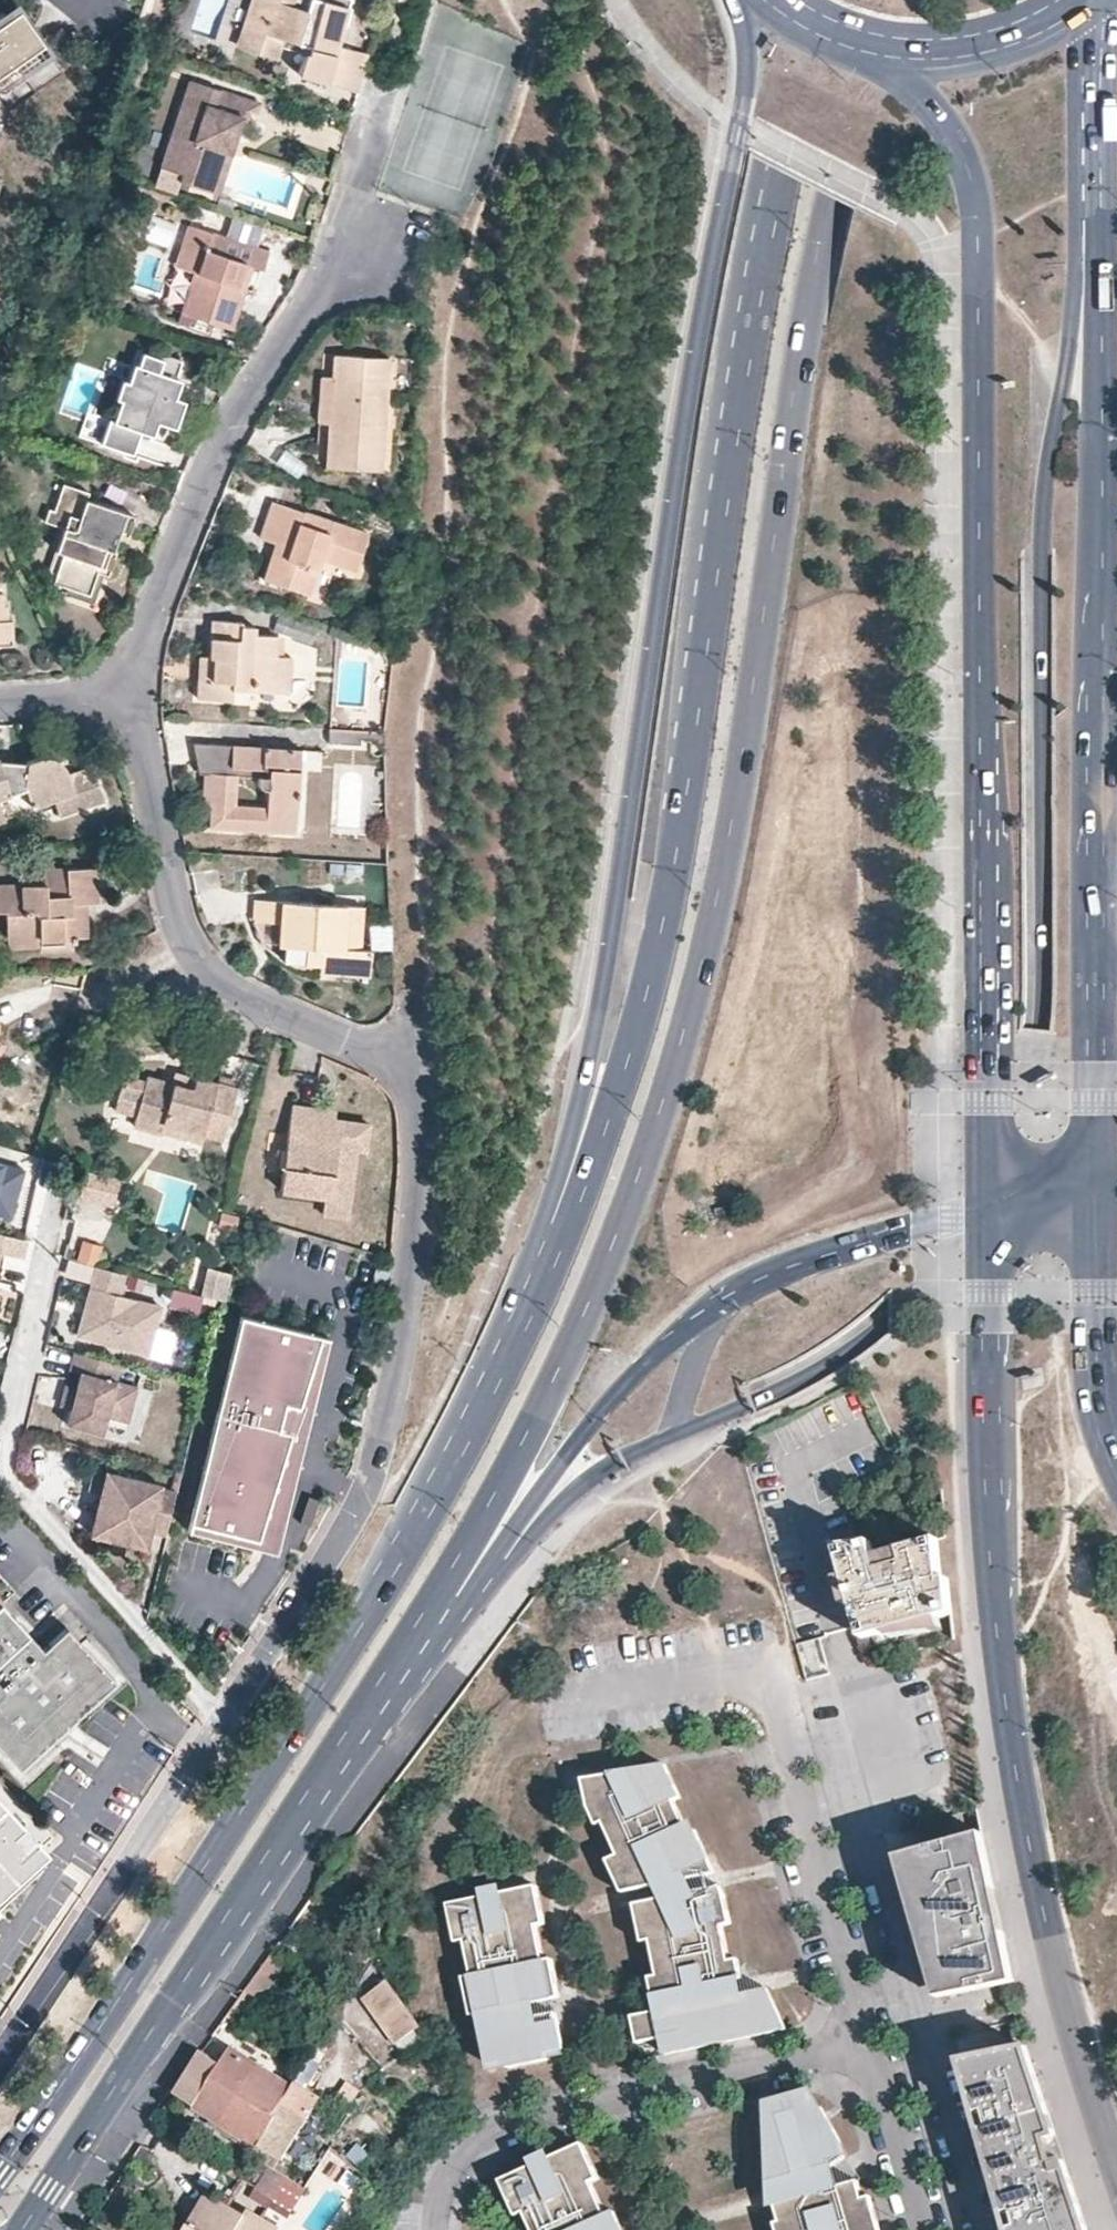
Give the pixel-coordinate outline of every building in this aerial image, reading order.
[(327,83),(337,45),(348,0),(253,0),(240,41),(260,48),(258,55),(276,61),(283,40),(306,48),(298,74),(327,83)] [(15,11),(0,21),(0,131),(6,113),(61,73),(45,52),(15,11)] [(260,48),(240,41),(238,48),(258,55),(260,48)] [(363,68),(366,53),(337,45),(327,83),(356,90),(360,77),(363,68)] [(204,189),(221,136),(233,139),(241,117),(252,121),(258,102),(188,79),(162,158),(183,165),(180,174),(178,180),(204,189)] [(231,148),(233,139),(221,136),(204,189),(216,193),(231,148)] [(180,174),(183,165),(162,158),(159,167),(180,174)] [(148,214),(140,237),(171,248),(178,225),(148,214)] [(245,266),(252,269),(262,272),(267,254),(189,227),(175,267),(194,274),(181,314),(231,331),(244,290),(238,287),(245,266)] [(247,283),(252,269),(245,266),(238,287),(244,290),(247,283)] [(180,363),(138,349),(126,383),(122,382),(116,401),(120,402),(113,423),(109,422),(101,445),(131,455),(140,432),(150,436),(155,423),(173,429),(177,414),(181,403),(173,400),(179,381),(174,379),(180,363)] [(332,377),(329,424),(326,468),(381,471),(387,359),(332,355),(332,377)] [(87,409),(96,374),(71,368),(60,411),(85,418),(81,432),(95,436),(101,413),(87,409)] [(317,424),(329,424),(332,377),(320,377),(318,411),(317,424)] [(62,554),(56,572),(52,584),(66,589),(64,594),(92,604),(102,575),(106,577),(114,553),(112,551),(115,543),(118,534),(126,537),(133,519),(86,501),(88,494),(63,486),(54,511),(49,510),(45,522),(65,529),(56,553),(62,554)] [(277,566),(269,563),(263,580),(308,596),(320,561),(354,573),(365,536),(271,504),(264,523),(259,538),(274,544),(283,548),(277,566)] [(274,544),(269,563),(277,566),(283,548),(274,544)] [(39,566),(56,572),(62,554),(56,553),(45,549),(39,566)] [(12,645),(11,619),(7,619),(6,607),(3,607),(2,594),(0,594),(0,645),(12,645)] [(315,631),(277,617),(271,633),(309,646),(315,631)] [(273,694),(275,657),(276,638),(254,637),(254,628),(241,628),(241,623),(211,622),(210,639),(209,657),(208,679),(198,679),(196,701),(230,702),(231,692),(273,694)] [(208,679),(209,657),(199,657),(198,679),(208,679)] [(289,659),(275,657),(273,694),(287,694),(289,659)] [(360,732),(326,730),(325,745),(358,747),(357,741),(374,742),(374,748),(382,748),(381,733),(376,732),(360,732)] [(203,787),(202,797),(205,798),(205,807),(209,808),(208,830),(294,835),(300,752),(192,747),(198,776),(203,776),(203,787)] [(24,791),(31,809),(51,802),(72,795),(63,769),(61,765),(58,762),(54,760),(51,759),(48,758),(44,758),(40,759),(37,759),(33,760),(29,761),(23,764),(13,764),(0,763),(0,799),(24,791)] [(101,800),(89,767),(66,776),(72,795),(51,802),(57,817),(101,800)] [(42,872),(43,884),(22,885),(0,886),(0,913),(6,913),(7,942),(40,940),(71,939),(87,938),(86,906),(98,906),(97,887),(97,870),(42,872)] [(43,884),(42,872),(22,872),(22,885),(43,884)] [(303,948),(303,964),(319,965),(319,975),(365,978),(367,951),(358,950),(361,909),(253,902),(252,914),(252,922),(279,924),(277,946),(283,947),(303,948)] [(390,950),(391,924),(370,923),(369,949),(390,950)] [(72,953),(71,939),(40,940),(40,954),(72,953)] [(281,963),(303,964),(303,948),(283,947),(281,963)] [(173,1075),(171,1085),(190,1089),(193,1079),(173,1075)] [(139,1104),(145,1082),(124,1076),(118,1098),(139,1104)] [(190,1089),(171,1085),(146,1078),(145,1082),(139,1104),(133,1125),(165,1134),(168,1125),(203,1136),(220,1141),(234,1091),(223,1088),(193,1079),(190,1089)] [(334,1112),(292,1107),(281,1193),(323,1199),(336,1201),(343,1151),(357,1153),(364,1154),(368,1125),(333,1120),(334,1112)] [(200,1145),(203,1136),(168,1125),(165,1134),(200,1145)] [(348,1222),(357,1153),(343,1151),(336,1201),(323,1199),(321,1217),(348,1222)] [(10,1219),(22,1172),(0,1166),(0,1216),(10,1219)] [(123,1188),(103,1181),(94,1202),(112,1209),(115,1210),(123,1188)] [(112,1209),(94,1202),(91,1212),(108,1219),(112,1209)] [(20,1263),(25,1243),(0,1237),(0,1258),(20,1263)] [(117,1297),(123,1276),(92,1267),(81,1309),(88,1311),(86,1319),(79,1317),(73,1340),(145,1360),(160,1308),(117,1297)] [(207,1269),(202,1295),(225,1300),(231,1274),(207,1269)] [(88,1311),(81,1309),(80,1313),(79,1317),(86,1319),(88,1311)] [(300,1410),(319,1338),(239,1317),(186,1522),(266,1542),(294,1431),(280,1428),(286,1406),(300,1410)] [(169,1362),(176,1331),(157,1326),(150,1358),(169,1362)] [(113,1381),(117,1364),(71,1352),(66,1370),(77,1373),(75,1381),(73,1388),(67,1407),(63,1424),(98,1433),(103,1417),(124,1422),(134,1387),(113,1381)] [(73,1388),(62,1385),(56,1405),(67,1407),(73,1388)] [(159,1486),(105,1471),(97,1501),(88,1533),(142,1547),(146,1531),(164,1536),(174,1493),(158,1489),(159,1486)] [(952,1613),(949,1578),(942,1579),(938,1538),(901,1548),(874,1555),(876,1562),(862,1565),(856,1543),(837,1546),(845,1573),(851,1593),(863,1638),(874,1635),(917,1623),(952,1613)] [(119,1684),(71,1630),(47,1652),(34,1637),(6,1606),(0,1612),(0,1747),(22,1772),(119,1684)] [(877,1646),(920,1634),(917,1623),(874,1635),(877,1646)] [(797,1645),(807,1682),(831,1675),(820,1638),(797,1645)] [(668,1780),(661,1765),(619,1772),(581,1777),(585,1806),(593,1824),(600,1821),(615,1854),(604,1859),(608,1869),(620,1893),(653,1887),(702,1878),(712,1876),(703,1855),(692,1832),(686,1835),(671,1803),(677,1800),(668,1780)] [(0,1801),(0,1895),(47,1854),(0,1801)] [(1016,1980),(983,1832),(908,1854),(930,1930),(948,1995),(1016,1980)] [(538,1926),(530,1887),(489,1896),(441,1906),(450,1945),(458,1943),(466,1978),(457,1980),(466,2019),(491,2013),(503,2071),(541,2062),(540,2055),(558,2051),(548,2006),(547,2001),(554,1999),(546,1961),(537,1962),(530,1928),(538,1926)] [(722,1910),(717,1888),(705,1891),(655,1900),(630,1905),(637,1944),(646,1942),(652,1977),(644,1979),(648,1999),(665,1996),(728,1984),(736,1983),(733,1963),(724,1965),(717,1930),(726,1928),(722,1910)] [(361,1958),(357,1941),(356,1937),(348,1946),(361,1958)] [(390,2039),(414,2030),(403,2003),(395,1977),(371,1986),(390,2039)] [(652,2013),(626,2017),(631,2045),(656,2041),(658,2057),(752,2039),(751,2032),(777,2027),(769,2010),(762,1992),(743,1996),(744,2002),(732,2004),(670,2016),(660,2018),(653,2019),(652,2013)] [(963,2060),(1010,2224),(1012,2229),(1090,2229),(1028,2045),(963,2060)] [(175,2091),(258,2144),(294,2087),(231,2048),(223,2061),(201,2048),(175,2091)] [(294,2087),(258,2144),(282,2159),(321,2096),(298,2081),(294,2087)] [(810,2110),(805,2093),(768,2105),(772,2118),(764,2120),(768,2192),(779,2189),(785,2187),(791,2185),(797,2182),(799,2181),(801,2180),(805,2178),(812,2175),(815,2173),(820,2171),(825,2167),(829,2166),(834,2163),(839,2159),(843,2156),(837,2138),(828,2123),(819,2107),(810,2110)] [(607,2211),(599,2215),(583,2183),(591,2179),(573,2144),(538,2161),(492,2185),(509,2220),(518,2216),(525,2229),(616,2229),(607,2211)] [(307,2189),(269,2166),(255,2189),(292,2213),(307,2189)] [(856,2177),(804,2193),(773,2202),(778,2220),(774,2222),(776,2229),(871,2229),(869,2221),(856,2177)] [(207,2191),(187,2223),(195,2228),(215,2196),(207,2191)] [(215,2196),(195,2228),(187,2223),(183,2229),(273,2229),(276,2225),(246,2208),(243,2213),(215,2196)]
